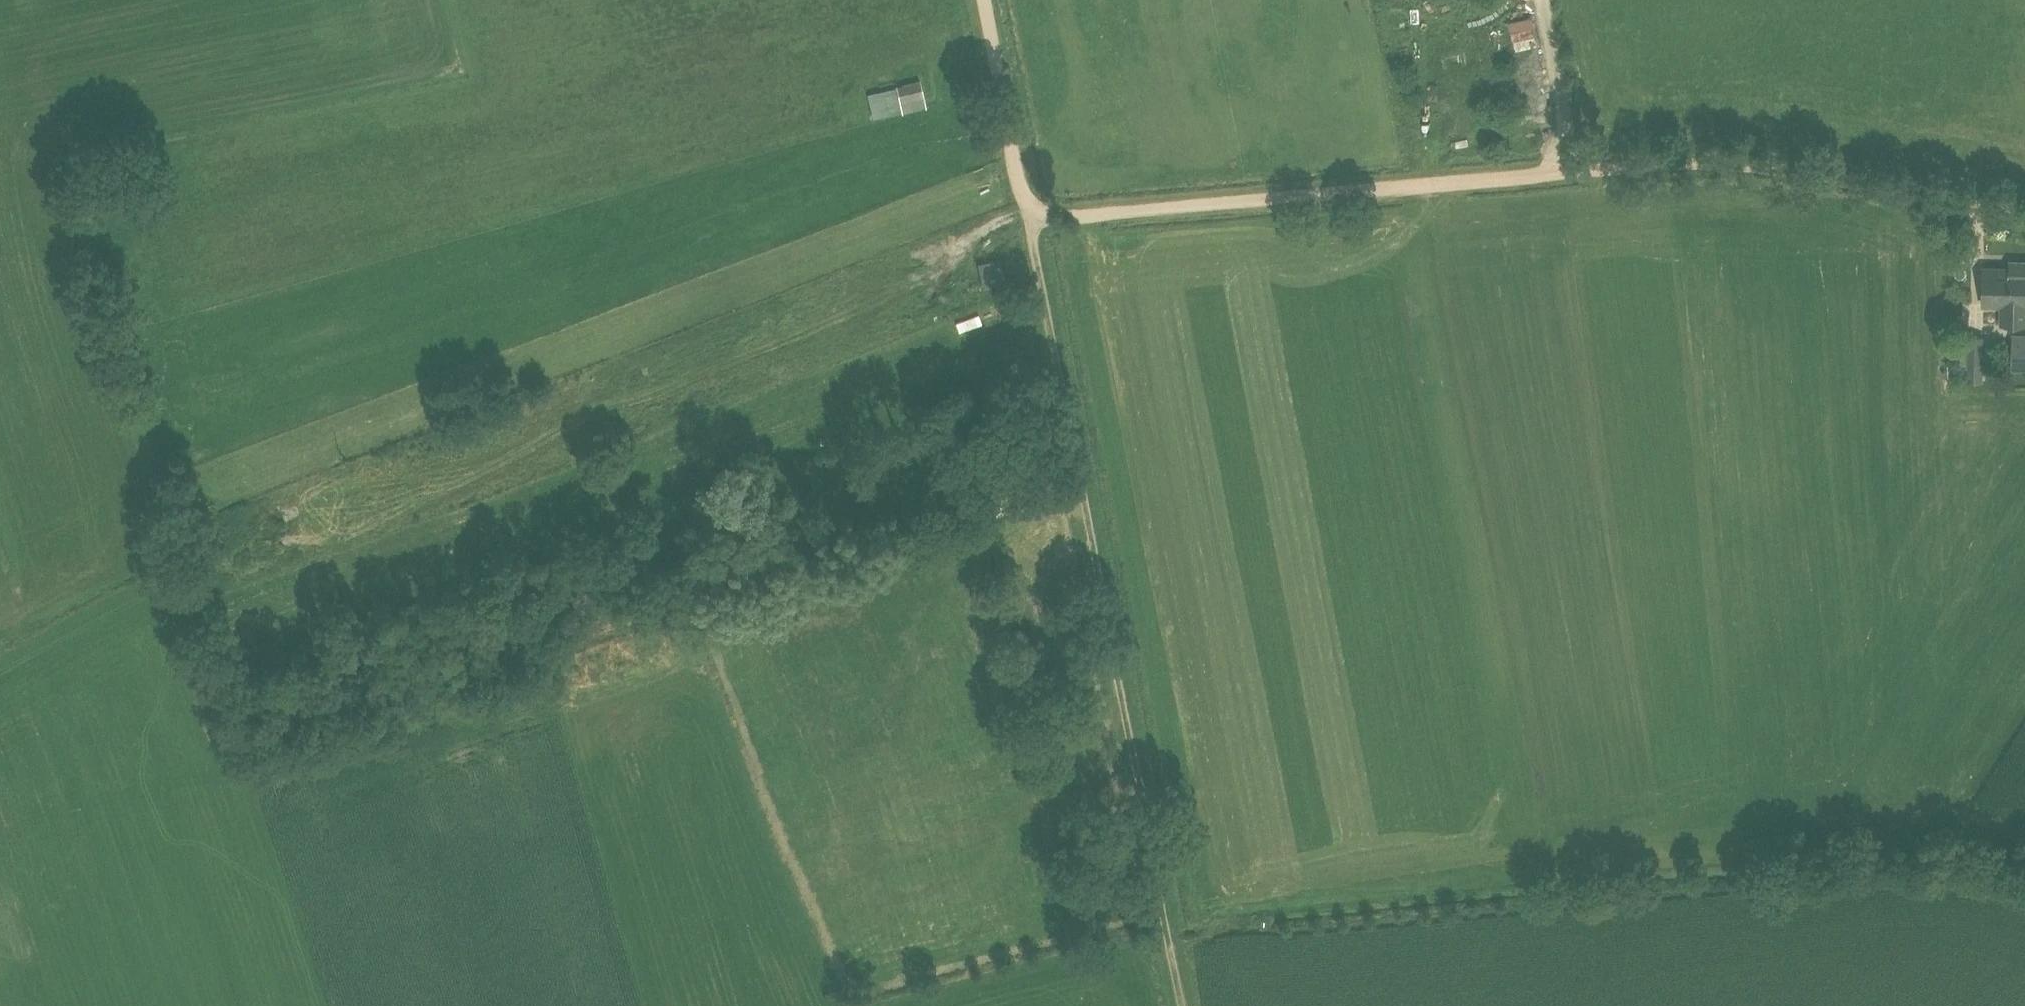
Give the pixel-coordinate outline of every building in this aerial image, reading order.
[(1531,14),(1507,19),(1514,49),(1538,44),(1531,14)] [(920,80),(897,86),(897,87),(901,104),(903,112),(926,106),(920,80)] [(979,284),(1004,280),(1000,257),(975,261),(979,284)] [(2011,268),(1984,267),(1984,305),(1999,305),(1999,325),(2024,325),(2024,262),(2011,262),(2011,268)] [(956,330),(979,323),(977,314),(954,321),(956,330)] [(2024,368),(2024,336),(2014,335),(2013,368),(2024,368)] [(1984,336),(1967,336),(1967,367),(1984,367),(1984,336)]
